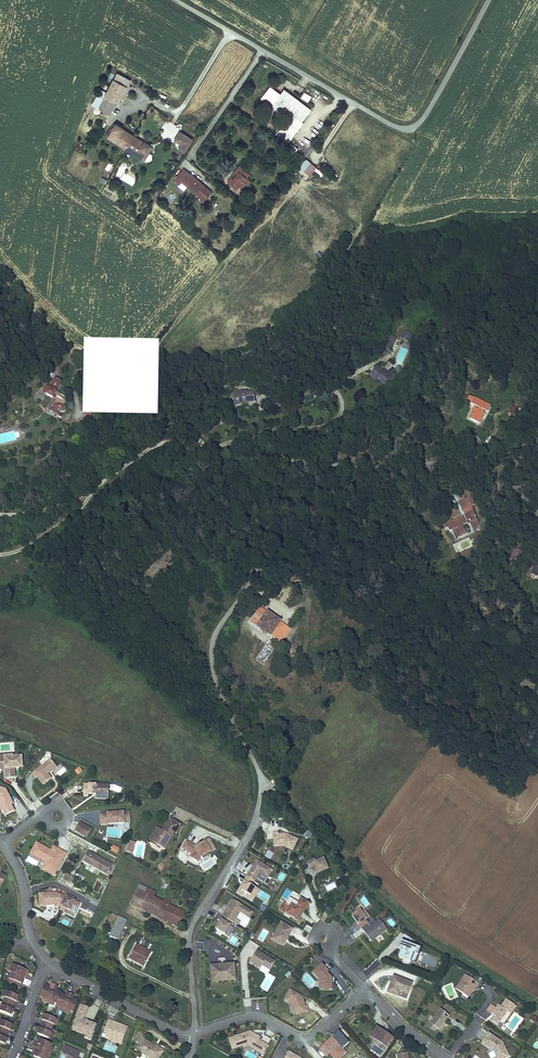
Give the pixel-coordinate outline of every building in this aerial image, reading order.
[(277,130),(290,140),(303,124),(300,121),(308,110),(281,90),(278,95),(267,87),(259,99),(274,111),(278,106),(290,116),(283,125),(282,124),(277,130)] [(304,91),(301,97),(309,102),(312,95),(304,91)] [(106,117),(112,105),(101,99),(94,111),(106,117)] [(335,129),(328,124),(313,143),(314,144),(321,149),(335,129)] [(105,138),(112,127),(109,125),(103,137),(105,138)] [(122,149),(129,136),(119,130),(120,130),(112,125),(112,127),(105,138),(105,139),(122,149)] [(177,147),(183,150),(190,137),(178,130),(174,138),(180,142),(177,147)] [(141,143),(129,136),(122,149),(140,159),(141,158),(147,147),(148,146),(141,142),(141,143)] [(303,155),(313,143),(310,141),(304,149),(302,148),(299,152),(303,155)] [(314,144),(313,143),(303,155),(305,157),(314,144)] [(149,149),(147,147),(141,158),(143,160),(149,149)] [(309,175),(317,167),(306,158),(299,166),(309,175)] [(322,171),(333,181),(338,175),(327,165),(322,171)] [(209,191),(182,168),(172,180),(178,185),(181,182),(201,200),(209,191)] [(237,169),(232,176),(234,177),(229,183),(227,181),(225,184),(233,191),(236,187),(239,190),(245,182),(244,180),(247,176),(237,169)] [(248,184),(245,182),(239,190),(242,192),(248,184)] [(413,334),(406,330),(401,339),(407,343),(413,334)] [(397,337),(389,334),(383,348),(391,351),(397,337)] [(385,366),(389,370),(395,363),(390,360),(385,366)] [(378,380),(385,385),(393,373),(390,370),(389,370),(388,371),(384,369),(383,370),(377,366),(369,376),(377,382),(378,380)] [(50,401),(47,406),(54,411),(57,412),(59,412),(60,411),(60,409),(58,406),(61,402),(55,397),(57,396),(53,393),(57,387),(51,382),(43,393),(48,398),(47,399),(50,401)] [(235,406),(256,402),(253,390),(248,391),(247,388),(232,391),(235,406)] [(469,418),(480,423),(486,409),(488,410),(491,405),(475,397),(474,398),(469,396),(466,403),(470,405),(471,404),(474,406),(469,418)] [(511,405),(509,413),(517,415),(519,407),(511,405)] [(54,411),(47,406),(44,409),(52,414),(54,411)] [(468,502),(460,506),(464,515),(453,521),(452,519),(443,524),(446,529),(448,528),(450,532),(452,531),(456,539),(467,534),(463,526),(467,524),(466,522),(468,521),(472,530),(481,526),(471,505),(473,504),(470,497),(467,499),(468,502)] [(523,551),(515,550),(513,549),(511,559),(516,560),(517,556),(522,557),(523,551)] [(275,638),(282,643),(291,630),(280,623),(281,621),(260,607),(250,623),(271,637),(272,635),(275,638)] [(265,645),(259,659),(266,662),(272,648),(265,645)] [(14,768),(14,763),(17,763),(16,757),(6,758),(6,756),(0,757),(0,770),(1,769),(1,778),(10,778),(9,768),(14,768)] [(47,777),(44,773),(43,772),(44,771),(45,772),(52,766),(46,758),(28,774),(31,778),(33,776),(39,784),(47,777)] [(78,775),(83,771),(80,767),(75,771),(78,775)] [(99,788),(99,783),(79,783),(79,795),(84,795),(84,793),(87,793),(87,792),(91,792),(91,793),(91,795),(104,795),(104,788),(99,788)] [(0,787),(0,804),(0,805),(0,810),(0,811),(2,810),(5,816),(16,812),(13,804),(14,803),(7,789),(0,787)] [(100,826),(130,824),(129,812),(99,814),(100,826)] [(152,838),(149,844),(160,851),(166,840),(165,839),(167,835),(169,836),(170,834),(172,835),(177,826),(165,819),(158,832),(154,830),(151,837),(152,838)] [(74,833),(86,839),(91,829),(79,823),(74,833)] [(145,842),(149,844),(152,838),(151,837),(154,830),(152,828),(145,842)] [(309,839),(313,834),(307,830),(304,836),(309,839)] [(278,832),(273,832),(274,847),(284,847),(293,851),(298,839),(286,834),(279,834),(278,832)] [(197,846),(186,840),(182,848),(192,854),(190,857),(199,862),(200,859),(217,850),(210,839),(197,846)] [(130,840),(126,851),(132,853),(136,842),(130,840)] [(40,868),(48,872),(52,865),(56,867),(63,852),(54,848),(50,855),(47,853),(49,851),(46,849),(45,850),(42,849),(43,848),(33,843),(31,848),(33,849),(32,851),(30,849),(28,854),(37,858),(39,854),(45,857),(43,861),(40,868)] [(113,845),(111,850),(117,854),(120,848),(113,845)] [(81,856),(108,864),(109,864),(84,851),(81,856)] [(104,873),(108,864),(81,856),(79,861),(84,863),(85,861),(93,865),(92,867),(104,873)] [(317,862),(315,858),(307,862),(310,869),(314,868),(317,876),(330,870),(324,859),(317,862)] [(257,860),(247,875),(251,878),(251,879),(254,881),(256,882),(260,874),(268,879),(273,869),(257,860)] [(161,872),(166,865),(161,862),(156,869),(161,872)] [(251,878),(247,875),(236,893),(243,897),(245,894),(246,895),(245,898),(253,902),(260,890),(252,885),(254,881),(251,879),(251,878)] [(128,902),(136,905),(145,886),(137,883),(128,902)] [(275,888),(271,886),(269,890),(276,894),(280,888),(276,885),(275,888)] [(136,905),(146,910),(152,895),(154,891),(145,886),(136,905)] [(298,923),(310,904),(302,899),(303,897),(293,892),(286,904),(284,902),(279,911),(298,923)] [(152,895),(146,910),(176,924),(183,910),(167,903),(170,898),(164,896),(162,900),(152,895)] [(63,912),(67,915),(76,921),(82,912),(76,908),(73,906),(74,905),(69,902),(68,903),(63,900),(60,901),(60,899),(42,898),(42,910),(55,910),(55,912),(62,913),(63,912)] [(91,899),(86,910),(94,913),(99,903),(91,899)] [(254,912),(233,900),(215,930),(225,936),(236,917),(242,920),(244,916),(250,919),(254,912)] [(370,917),(365,910),(362,912),(360,910),(351,917),(358,927),(359,926),(361,928),(369,923),(367,920),(370,917)] [(108,934),(115,937),(124,920),(117,916),(108,934)] [(374,919),(369,923),(361,928),(371,942),(388,930),(380,920),(376,922),(374,919)] [(293,930),(281,923),(271,940),(283,947),(293,930)] [(422,949),(402,942),(399,949),(402,950),(400,956),(401,958),(404,960),(403,963),(411,966),(412,962),(417,963),(422,949)] [(127,957),(142,965),(149,952),(134,944),(127,957)] [(276,962),(257,951),(249,963),(260,970),(262,967),(270,972),(276,962)] [(11,974),(20,977),(23,978),(24,974),(22,973),(23,969),(9,964),(8,966),(6,972),(11,974)] [(234,964),(210,966),(211,984),(236,982),(234,964)] [(333,977),(322,964),(312,973),(319,981),(319,990),(333,990),(333,977)] [(477,981),(463,972),(454,987),(468,996),(477,981)] [(9,978),(7,984),(16,987),(17,983),(18,983),(20,977),(11,974),(9,978)] [(412,984),(393,977),(387,993),(398,997),(400,992),(408,995),(412,984)] [(48,1003),(55,984),(51,983),(50,986),(49,988),(45,986),(40,997),(42,998),(46,999),(45,1002),(48,1003)] [(57,1004),(60,995),(61,993),(57,991),(58,988),(59,986),(55,984),(48,1003),(50,1004),(51,1001),(55,1003),(57,1004)] [(303,996),(291,989),(284,1001),(292,1005),(294,1015),(310,1011),(308,1005),(306,1006),(303,996)] [(17,995),(5,991),(3,997),(4,998),(3,1002),(12,1005),(13,1001),(15,1001),(17,995)] [(58,1008),(64,1010),(70,993),(67,992),(66,994),(65,997),(60,995),(57,1004),(56,1007),(58,1008)] [(70,1012),(73,1013),(77,1002),(72,1000),(73,997),(74,995),(70,993),(64,1010),(70,1012)] [(490,1003),(486,1010),(492,1014),(492,1013),(494,1015),(491,1019),(497,1024),(507,1010),(510,1012),(516,1005),(505,997),(500,1005),(497,1003),(495,1006),(490,1003)] [(12,1005),(3,1002),(2,1005),(0,1005),(0,1006),(0,1012),(10,1015),(12,1009),(11,1008),(12,1005)] [(78,1012),(85,1015),(88,1008),(80,1005),(78,1012)] [(436,1027),(438,1028),(449,1014),(439,1007),(426,1025),(433,1031),(436,1027)] [(87,1032),(86,1036),(85,1038),(90,1040),(96,1025),(87,1022),(88,1021),(83,1020),(85,1015),(78,1012),(76,1017),(77,1017),(73,1027),(87,1032)] [(530,1018),(537,1023),(537,1021),(537,1018),(532,1014),(530,1018)] [(43,1021),(41,1025),(52,1029),(53,1025),(54,1026),(55,1024),(57,1020),(44,1015),(42,1021),(43,1021)] [(0,1020),(0,1021),(0,1031),(8,1034),(9,1030),(10,1030),(12,1024),(0,1020)] [(104,1032),(107,1033),(112,1035),(110,1041),(122,1045),(128,1027),(109,1020),(104,1032)] [(394,1036),(377,1023),(369,1033),(387,1046),(394,1036)] [(37,1034),(49,1039),(51,1035),(52,1033),(50,1033),(52,1029),(41,1025),(40,1029),(39,1028),(37,1034)] [(72,1030),(86,1036),(87,1032),(73,1027),(72,1030)] [(249,1029),(227,1036),(230,1049),(247,1044),(262,1053),(268,1043),(258,1038),(259,1035),(249,1029)] [(487,1030),(480,1041),(492,1049),(496,1057),(504,1057),(509,1056),(502,1040),(487,1030)] [(158,1046),(157,1048),(152,1044),(142,1038),(144,1034),(140,1032),(137,1038),(135,1040),(137,1042),(141,1044),(137,1049),(142,1052),(143,1050),(151,1054),(149,1057),(150,1057),(157,1057),(163,1049),(158,1046)] [(333,1037),(319,1050),(327,1057),(330,1055),(332,1057),(341,1057),(347,1053),(333,1037)] [(34,1043),(33,1046),(51,1054),(52,1051),(49,1050),(51,1046),(52,1044),(41,1040),(39,1045),(37,1044),(34,1043)] [(34,1057),(37,1057),(47,1057),(48,1055),(50,1056),(51,1054),(33,1046),(31,1050),(34,1051),(36,1052),(34,1057)] [(67,1057),(68,1057),(79,1057),(81,1052),(64,1046),(60,1057),(67,1057)] [(214,1057),(219,1057),(222,1051),(208,1046),(205,1054),(214,1057)] [(406,1050),(395,1051),(396,1057),(407,1057),(406,1050)]
